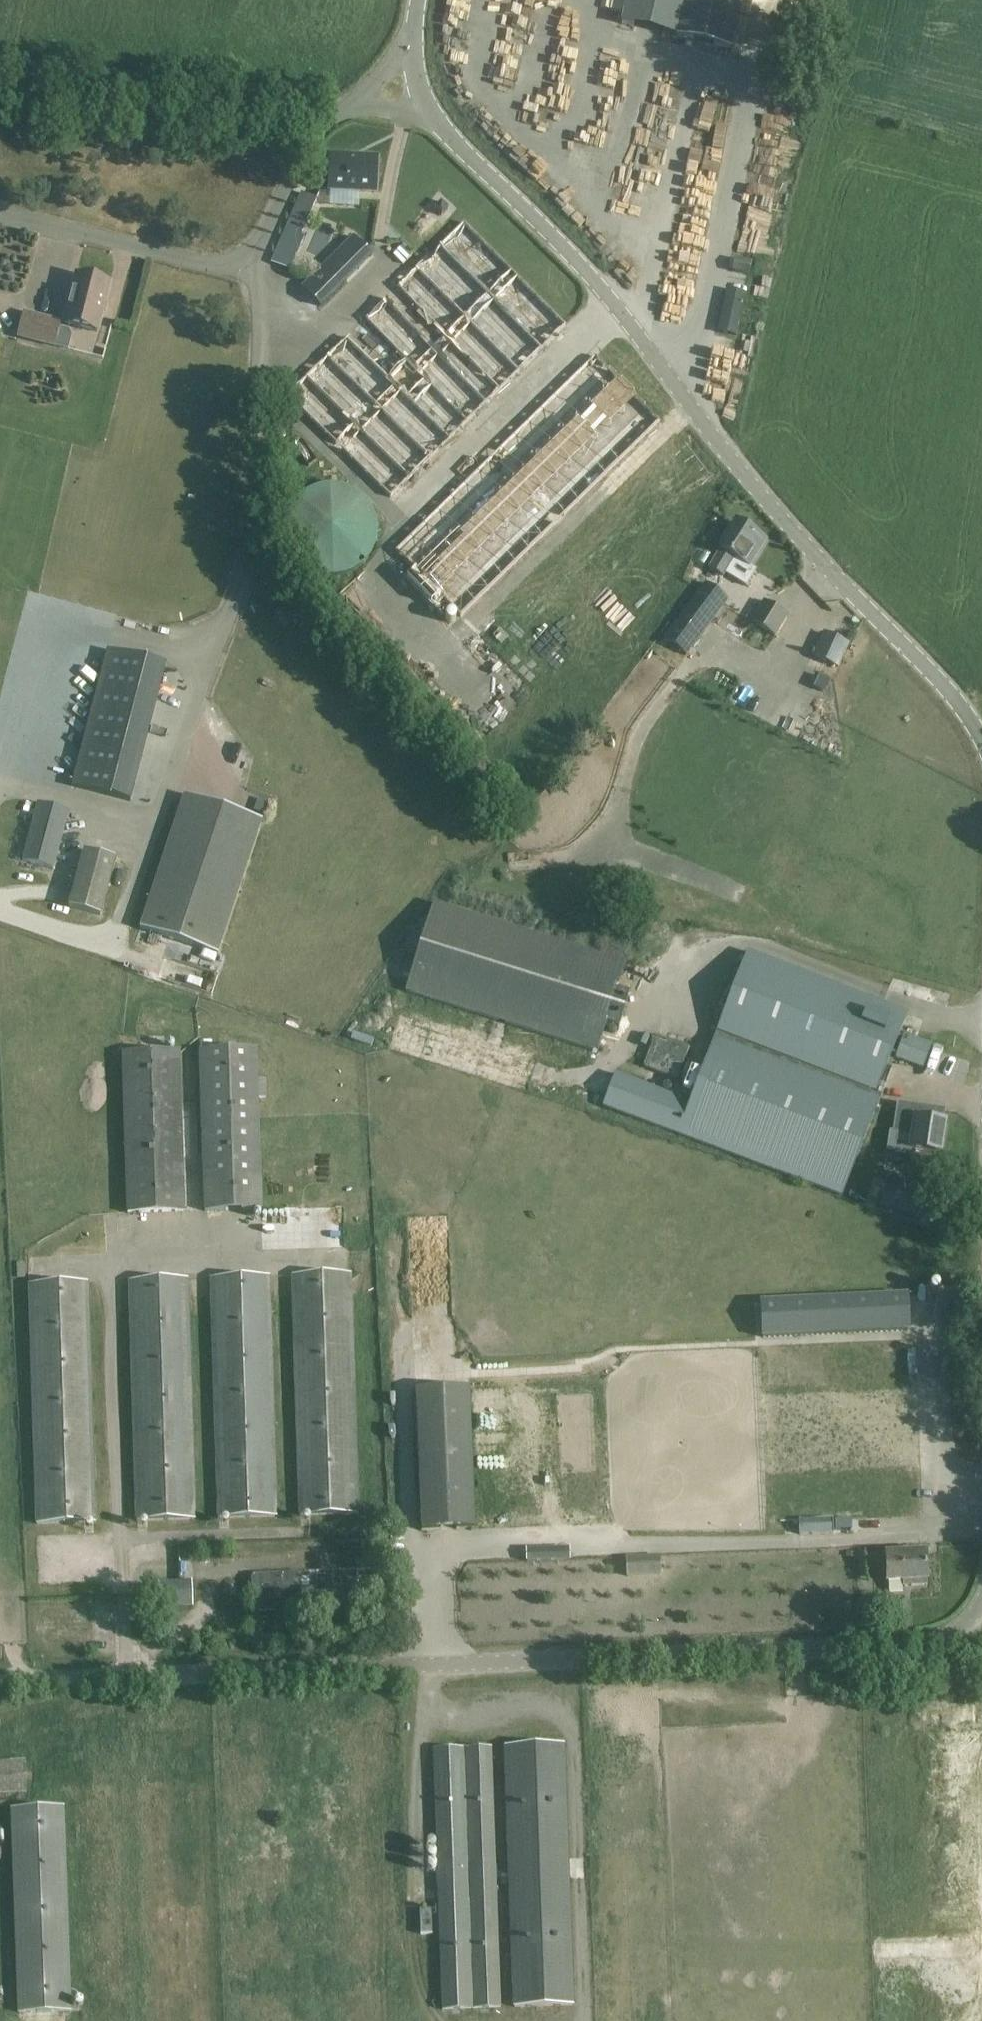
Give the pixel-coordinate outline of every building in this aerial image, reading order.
[(671,36),(731,50),(743,0),(625,0),(620,24),(671,36)] [(483,68),(501,73),(507,54),(488,49),(483,68)] [(639,96),(639,83),(624,83),(624,96),(639,96)] [(753,156),(764,157),(766,134),(755,133),(753,156)] [(378,157),(330,155),(328,190),(375,192),(378,157)] [(708,173),(720,174),(721,160),(708,160),(708,173)] [(270,263),(290,271),(304,237),(300,236),(316,199),(300,192),(270,263)] [(448,208),(441,202),(434,208),(440,214),(445,212),(448,208)] [(769,242),(772,231),(754,226),(751,238),(769,242)] [(751,262),(735,258),(732,270),(748,275),(751,262)] [(78,276),(77,279),(66,325),(99,333),(111,284),(78,276)] [(728,291),(717,331),(734,336),(745,295),(728,291)] [(23,312),(16,337),(55,347),(68,350),(71,336),(68,329),(60,327),(61,322),(23,312)] [(484,432),(500,403),(457,381),(449,396),(468,406),(461,420),(484,432)] [(416,386),(396,405),(448,460),(466,443),(428,403),(430,401),(416,386)] [(618,482),(668,439),(643,410),(627,424),(638,438),(605,466),(618,482)] [(366,441),(358,451),(386,471),(394,461),(366,441)] [(343,597),(392,554),(381,543),(388,536),(355,500),(346,508),(334,495),(288,536),(343,597)] [(737,522),(720,548),(708,568),(722,577),(735,557),(749,567),(766,540),(737,522)] [(174,538),(174,528),(155,528),(155,538),(174,538)] [(662,638),(686,656),(728,600),(704,582),(662,638)] [(750,622),(775,636),(788,615),(763,600),(750,622)] [(823,632),(813,654),(839,667),(849,644),(823,632)] [(166,665),(107,650),(71,786),(130,801),(166,665)] [(217,953),(261,819),(183,794),(140,927),(217,953)] [(36,802),(21,860),(53,869),(69,810),(36,802)] [(100,916),(115,858),(84,850),(68,907),(100,916)] [(405,991),(597,1052),(606,1024),(619,1028),(629,996),(615,991),(625,962),(433,902),(405,991)] [(604,1106),(844,1197),(882,1098),(876,1096),(908,1014),(748,952),(691,1102),(616,1074),(604,1106)] [(904,1035),(895,1058),(923,1069),(931,1045),(904,1035)] [(256,1048),(198,1050),(204,1212),(262,1210),(261,1194),(261,1175),(258,1099),(266,1099),(266,1080),(257,1080),(256,1048)] [(122,1053),(127,1214),(185,1212),(180,1051),(122,1053)] [(941,1123),(943,1111),(897,1104),(893,1132),(913,1135),(911,1151),(939,1155),(944,1123),(941,1123)] [(924,1199),(887,1186),(879,1206),(917,1219),(924,1199)] [(350,1275),(291,1277),(299,1510),(300,1516),(359,1514),(358,1507),(355,1420),(350,1275)] [(269,1278),(210,1280),(218,1515),(218,1518),(277,1516),(277,1511),(269,1278)] [(187,1281),(128,1283),(136,1520),(195,1516),(187,1281)] [(87,1284),(28,1286),(37,1526),(95,1522),(87,1284)] [(759,1302),(762,1338),(910,1331),(908,1296),(759,1302)] [(421,1530),(476,1527),(469,1387),(414,1390),(421,1530)] [(833,1533),(832,1519),(798,1521),(799,1535),(833,1533)] [(851,1520),(834,1520),(835,1530),(852,1529),(851,1520)] [(925,1554),(885,1556),(886,1583),(902,1582),(902,1588),(926,1587),(925,1554)] [(659,1557),(626,1559),(627,1575),(660,1574),(659,1557)] [(299,1573),(252,1575),(254,1612),(301,1609),(299,1573)] [(191,1580),(158,1582),(159,1609),(193,1607),(191,1580)] [(883,1621),(883,1610),(864,1610),(864,1621),(883,1621)] [(939,1739),(940,1888),(981,1888),(981,1739),(939,1739)] [(563,1745),(506,1748),(514,2008),(571,2006),(563,1745)] [(501,2009),(491,1748),(432,1750),(441,2011),(501,2009)] [(25,1761),(0,1762),(0,1794),(27,1793),(25,1761)] [(17,2014),(71,2012),(64,1806),(10,1808),(17,2014)] [(432,1934),(432,1910),(420,1910),(421,1934),(432,1934)]
